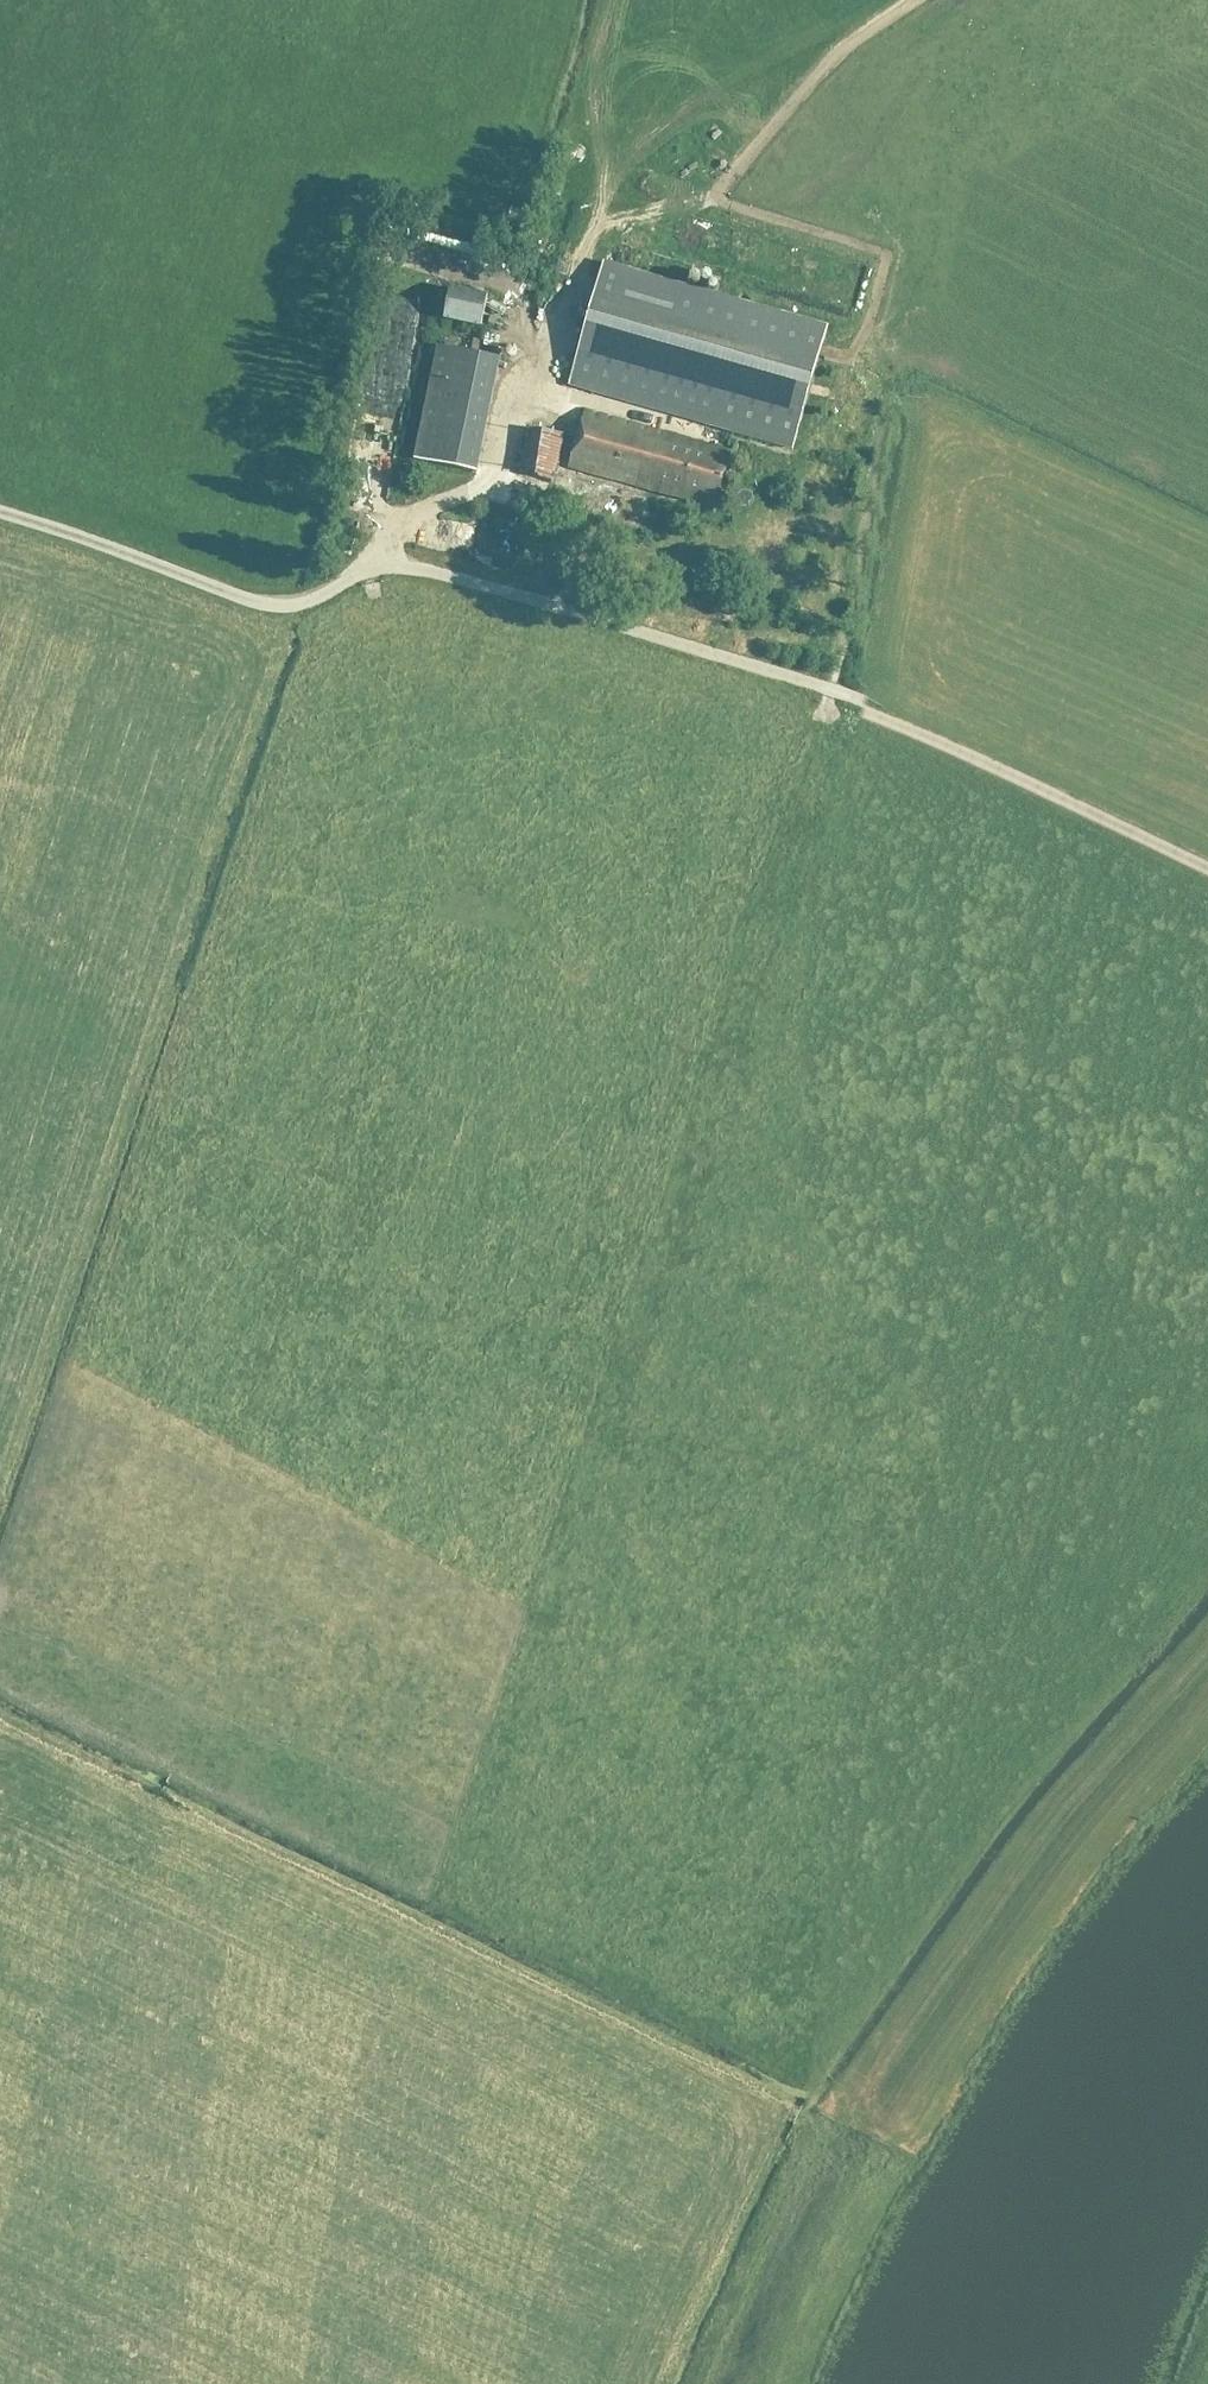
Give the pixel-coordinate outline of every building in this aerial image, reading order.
[(753,127),(749,109),(736,112),(740,130),(753,127)] [(826,331),(757,311),(685,290),(685,289),(603,265),(569,382),(793,447),(826,331)] [(444,319),(481,327),(488,295),(450,286),(444,319)] [(474,473),(499,359),(438,346),(414,460),(474,473)] [(731,451),(584,411),(569,467),(716,507),(731,451)] [(517,471),(552,481),(563,436),(528,426),(517,471)] [(477,556),(502,562),(508,537),(483,531),(477,556)]
